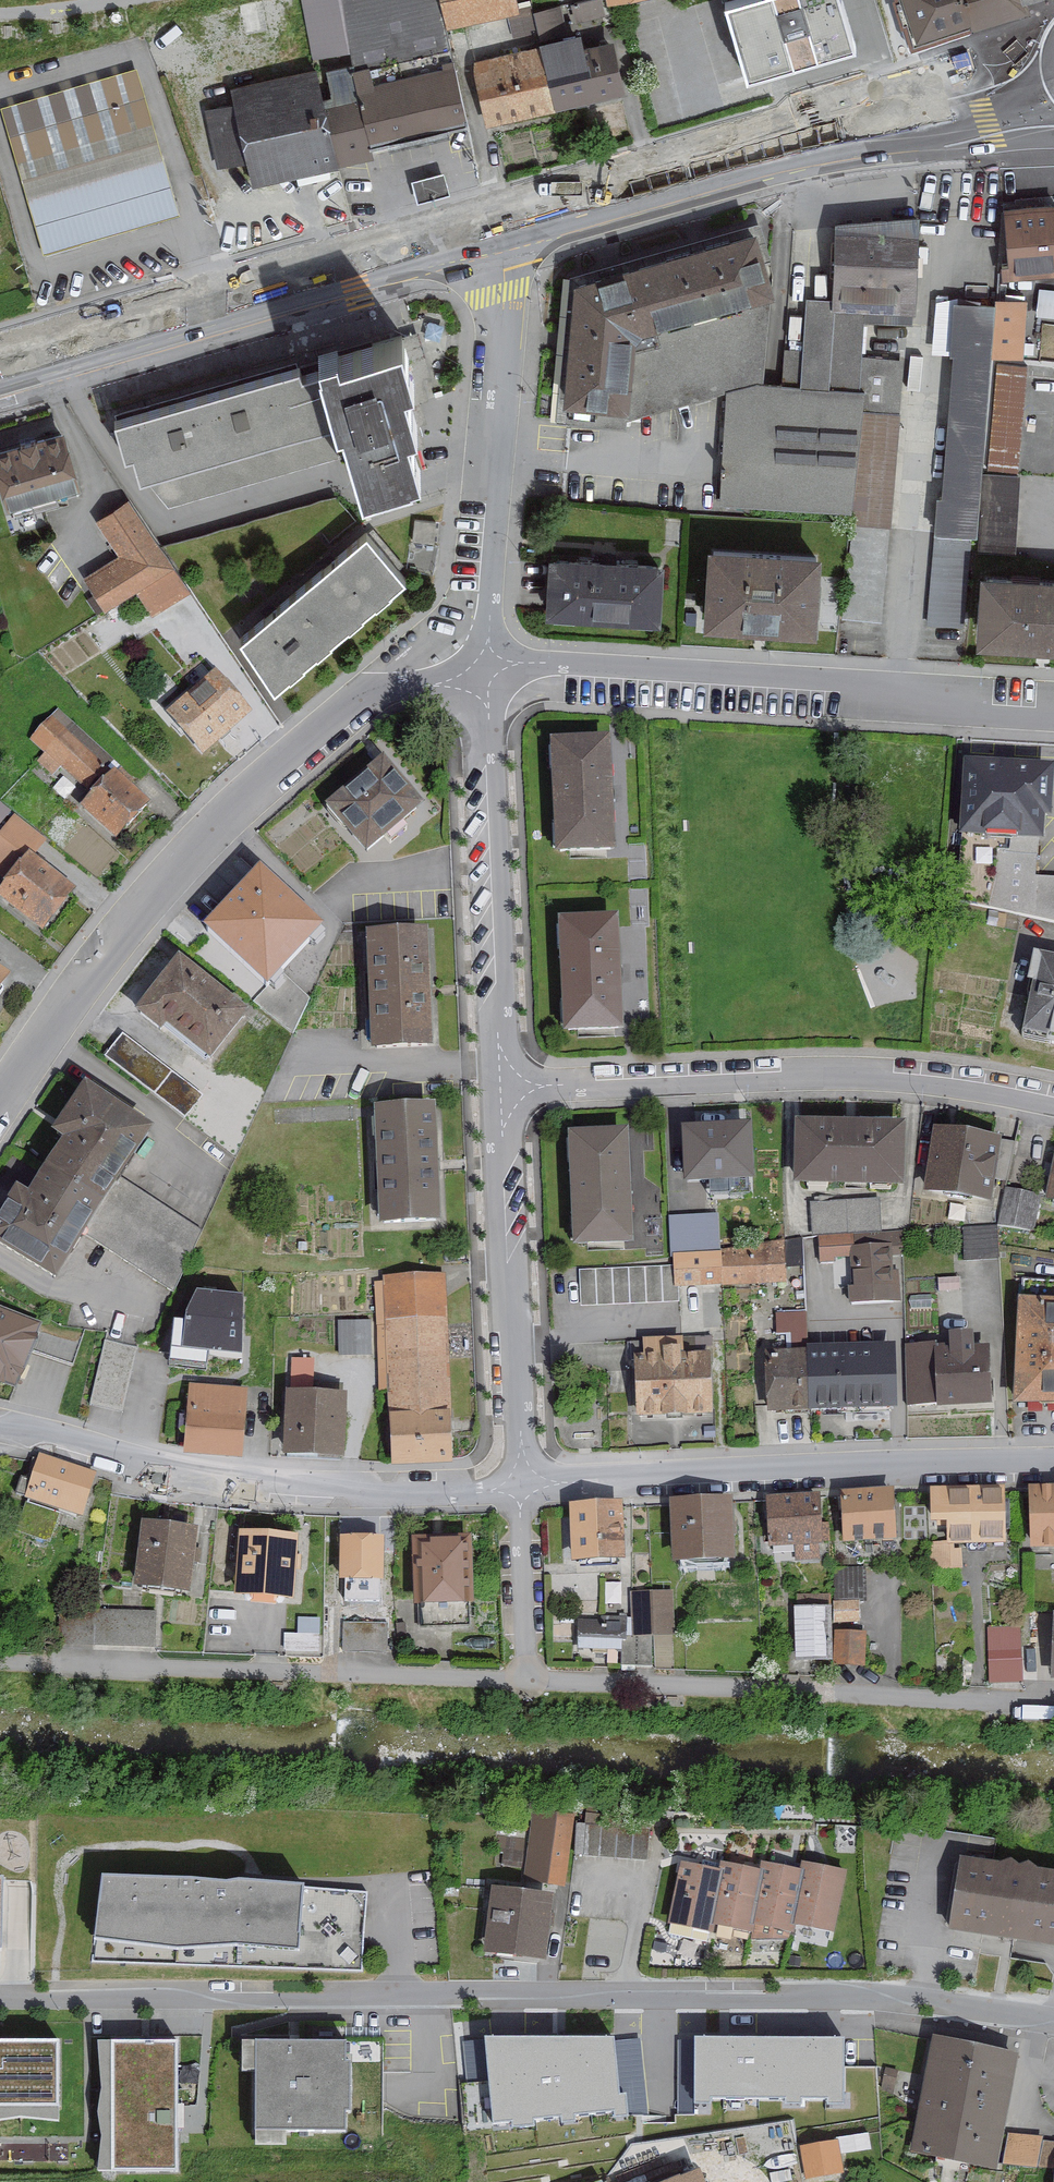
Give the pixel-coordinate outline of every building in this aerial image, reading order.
[(312,61),(348,52),(351,67),(366,63),(367,67),(448,49),(437,0),(298,0),(312,61)] [(514,0),(439,0),(447,31),(517,14),(514,0)] [(844,0),(737,0),(727,3),(750,76),(857,43),(844,0)] [(908,31),(913,29),(916,39),(968,22),(970,28),(1026,11),(1022,0),(899,0),(908,31)] [(598,1),(572,8),(576,26),(603,20),(598,1)] [(560,32),(555,8),(532,13),(537,38),(560,32)] [(578,36),(537,44),(538,48),(551,111),(623,97),(612,43),(580,50),(578,36)] [(551,111),(538,48),(471,61),(485,128),(552,115),(551,111)] [(352,73),(369,146),(463,123),(449,63),(439,65),(440,70),(371,86),(367,70),(352,73)] [(320,99),(313,69),(229,90),(232,104),(205,110),(219,168),(245,161),(251,188),(369,159),(347,69),(326,74),(331,96),(320,99)] [(131,71),(0,110),(0,120),(41,256),(175,216),(131,71)] [(1003,202),(1005,273),(1053,271),(1053,200),(1003,202)] [(912,318),(918,217),(833,224),(829,301),(804,299),(799,388),(754,386),(724,395),(718,510),(851,517),(851,528),(891,531),(900,362),(862,360),(864,315),(912,318)] [(762,384),(769,285),(753,233),(573,286),(560,403),(556,402),(554,425),(570,427),(625,432),(626,423),(724,395),(754,386),(762,384)] [(1023,304),(995,301),(994,308),(938,304),(934,358),(951,359),(941,499),(935,499),(926,628),(961,631),(968,539),(975,539),(988,360),(1019,362),(1023,304)] [(295,368),(110,425),(120,459),(128,456),(137,484),(333,424),(354,492),(412,475),(398,431),(408,428),(395,387),(406,384),(393,341),(331,360),(328,351),(306,357),(311,372),(297,376),(295,368)] [(1017,480),(1024,371),(997,369),(990,478),(1017,480)] [(0,452),(0,498),(3,508),(76,487),(61,435),(0,452)] [(1019,480),(1017,480),(990,478),(984,477),(979,557),(1014,559),(1019,480)] [(189,595),(125,503),(92,526),(113,558),(80,580),(103,613),(133,593),(152,621),(189,595)] [(237,641),(271,691),(403,583),(364,536),(237,641)] [(820,561),(707,550),(699,625),(813,636),(820,561)] [(661,569),(544,559),(539,614),(657,624),(661,569)] [(976,647),(1053,652),(1053,582),(980,578),(976,647)] [(248,716),(214,680),(166,724),(200,760),(248,716)] [(51,787),(61,775),(89,799),(76,814),(113,846),(146,809),(124,790),(132,782),(55,715),(27,746),(44,760),(33,772),(51,787)] [(615,858),(609,744),(550,748),(556,861),(615,858)] [(417,813),(377,767),(322,814),(362,860),(417,813)] [(1049,824),(1051,772),(964,770),(962,845),(1041,847),(1042,824),(1049,824)] [(4,887),(0,892),(0,911),(40,941),(74,897),(32,865),(47,845),(0,809),(0,883),(4,887)] [(316,935),(256,881),(203,940),(262,994),(316,935)] [(618,1038),(614,923),(558,924),(561,1039),(618,1038)] [(426,939),(364,941),(369,1056),(431,1054),(426,939)] [(1031,963),(1024,1000),(1029,1001),(1021,1045),(1053,1051),(1053,967),(1031,963)] [(245,1024),(174,969),(133,1021),(161,1043),(165,1037),(208,1071),(245,1024)] [(200,1104),(120,1043),(104,1064),(184,1125),(200,1104)] [(80,1093),(47,1143),(58,1150),(24,1202),(13,1194),(0,1214),(0,1257),(51,1291),(151,1139),(80,1093)] [(431,1115),(369,1118),(374,1232),(436,1229),(431,1115)] [(901,1134),(794,1131),(792,1191),(900,1194),(901,1134)] [(750,1188),(748,1133),(682,1135),(684,1190),(750,1188)] [(629,1249),(626,1136),(569,1138),(572,1251),(629,1249)] [(997,1147),(932,1138),(923,1199),(988,1208),(997,1147)] [(1038,1201),(1006,1195),(999,1231),(1031,1237),(1038,1201)] [(812,1240),(880,1236),(878,1205),(810,1209),(812,1240)] [(784,1289),(782,1247),(719,1249),(718,1220),(667,1221),(668,1259),(672,1259),(673,1292),(784,1289)] [(996,1264),(994,1232),(962,1234),(963,1266),(996,1264)] [(852,1294),(847,1294),(847,1307),(897,1307),(897,1278),(892,1278),(891,1252),(854,1253),(854,1244),(819,1244),(819,1267),(851,1267),(852,1294)] [(381,1288),(372,1288),(373,1325),(337,1326),(338,1361),(376,1360),(378,1407),(386,1406),(392,1462),(451,1461),(444,1279),(381,1280),(381,1288)] [(1023,1287),(1022,1307),(1015,1307),(1011,1412),(1053,1414),(1053,1288),(1023,1287)] [(192,1298),(178,1318),(177,1324),(166,1323),(163,1371),(206,1374),(207,1366),(239,1368),(244,1302),(192,1298)] [(40,1326),(0,1311),(0,1388),(15,1394),(40,1326)] [(891,1417),(889,1354),(838,1356),(837,1319),(779,1320),(779,1340),(789,1339),(789,1356),(763,1357),(765,1421),(891,1417)] [(122,1405),(135,1343),(103,1336),(90,1398),(122,1405)] [(988,1411),(987,1353),(971,1354),(971,1339),(947,1339),(948,1351),(906,1352),(906,1411),(988,1411)] [(709,1420),(707,1344),(640,1346),(640,1360),(633,1360),(635,1422),(709,1420)] [(311,1365),(290,1364),(289,1384),(310,1385),(311,1365)] [(315,1401),(283,1400),(281,1454),(341,1457),(343,1402),(340,1402),(341,1384),(316,1383),(315,1401)] [(241,1455),(244,1393),(188,1388),(184,1448),(241,1455)] [(81,1525),(97,1477),(37,1458),(22,1502),(25,1503),(15,1535),(48,1545),(57,1517),(81,1525)] [(1027,1493),(1030,1556),(1053,1555),(1053,1491),(1027,1493)] [(1003,1493),(927,1495),(927,1530),(944,1530),(944,1546),(927,1546),(928,1576),(960,1575),(959,1552),(1004,1551),(1003,1493)] [(890,1495),(838,1498),(841,1549),(893,1546),(890,1495)] [(816,1499),(764,1500),(765,1551),(792,1550),(793,1564),(818,1563),(816,1499)] [(731,1563),(730,1502),(669,1503),(670,1564),(731,1563)] [(623,1563),(620,1503),(568,1505),(570,1565),(623,1563)] [(185,1595),(193,1534),(140,1527),(132,1589),(185,1595)] [(294,1542),(237,1538),(232,1598),(290,1602),(294,1542)] [(381,1542),(338,1541),(337,1583),(380,1583),(381,1542)] [(467,1541),(417,1543),(419,1610),(470,1608),(467,1541)] [(798,1590),(798,1600),(836,1602),(836,1617),(858,1618),(860,1565),(834,1564),(833,1592),(798,1590)] [(671,1640),(671,1594),(628,1594),(628,1622),(577,1622),(577,1652),(620,1653),(620,1669),(651,1670),(651,1640),(671,1640)] [(153,1653),(154,1615),(142,1615),(142,1598),(120,1597),(119,1613),(58,1612),(58,1652),(153,1653)] [(827,1611),(794,1612),(795,1665),(827,1665),(827,1611)] [(318,1638),(318,1623),(296,1622),(296,1637),(282,1637),(282,1655),(315,1656),(315,1638),(318,1638)] [(1017,1662),(1017,1631),(987,1631),(987,1662),(1017,1662)] [(859,1671),(862,1639),(835,1636),(832,1669),(859,1671)] [(562,1893),(572,1822),(531,1816),(521,1888),(562,1893)] [(576,1849),(650,1854),(651,1826),(578,1821),(576,1849)] [(959,1863),(948,1935),(1053,1952),(1053,1878),(959,1863)] [(831,1936),(844,1875),(801,1865),(799,1874),(760,1866),(758,1875),(720,1867),(718,1876),(680,1867),(665,1930),(710,1940),(712,1932),(747,1940),(750,1931),(788,1939),(790,1927),(831,1936)] [(360,1977),(364,1895),(95,1882),(91,1965),(360,1977)] [(551,1929),(553,1899),(487,1894),(482,1958),(543,1962),(546,1929),(551,1929)] [(614,2035),(479,2034),(492,2127),(626,2119),(614,2035)] [(847,2035),(690,2035),(690,2108),(846,2109),(847,2035)] [(0,2041),(0,2106),(58,2106),(58,2041),(0,2041)] [(174,2042),(110,2043),(112,2171),(175,2171),(174,2042)] [(234,2082),(250,2082),(249,2151),(284,2151),(284,2134),(342,2134),(342,2043),(234,2043),(234,2082)] [(994,2172),(1013,2061),(932,2047),(912,2158),(994,2172)] [(1040,2144),(1009,2139),(1004,2167),(1035,2172),(1040,2144)] [(800,2151),(805,2181),(818,2181),(843,2178),(840,2161),(869,2156),(866,2140),(800,2151)]
